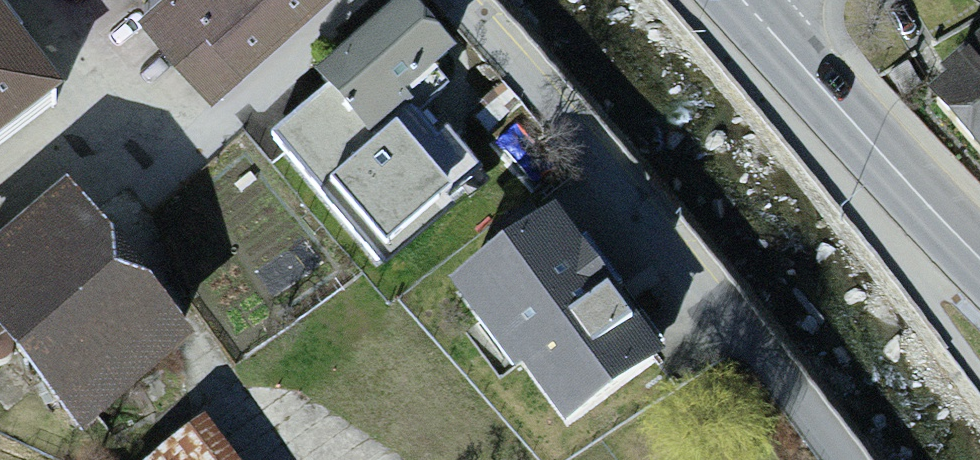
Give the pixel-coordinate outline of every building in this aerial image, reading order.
[(147,13),(219,99),(331,0),(162,0),(147,13)] [(469,64),(410,0),(316,87),(331,102),(282,147),(393,266),(476,190),(410,119),(469,64)] [(0,40),(0,172),(65,121),(0,40)] [(923,91),(979,161),(979,46),(923,91)] [(72,200),(0,259),(0,345),(87,450),(201,357),(72,200)] [(673,373),(561,229),(458,308),(571,452),(673,373)] [(211,429),(167,459),(233,459),(211,429)]
